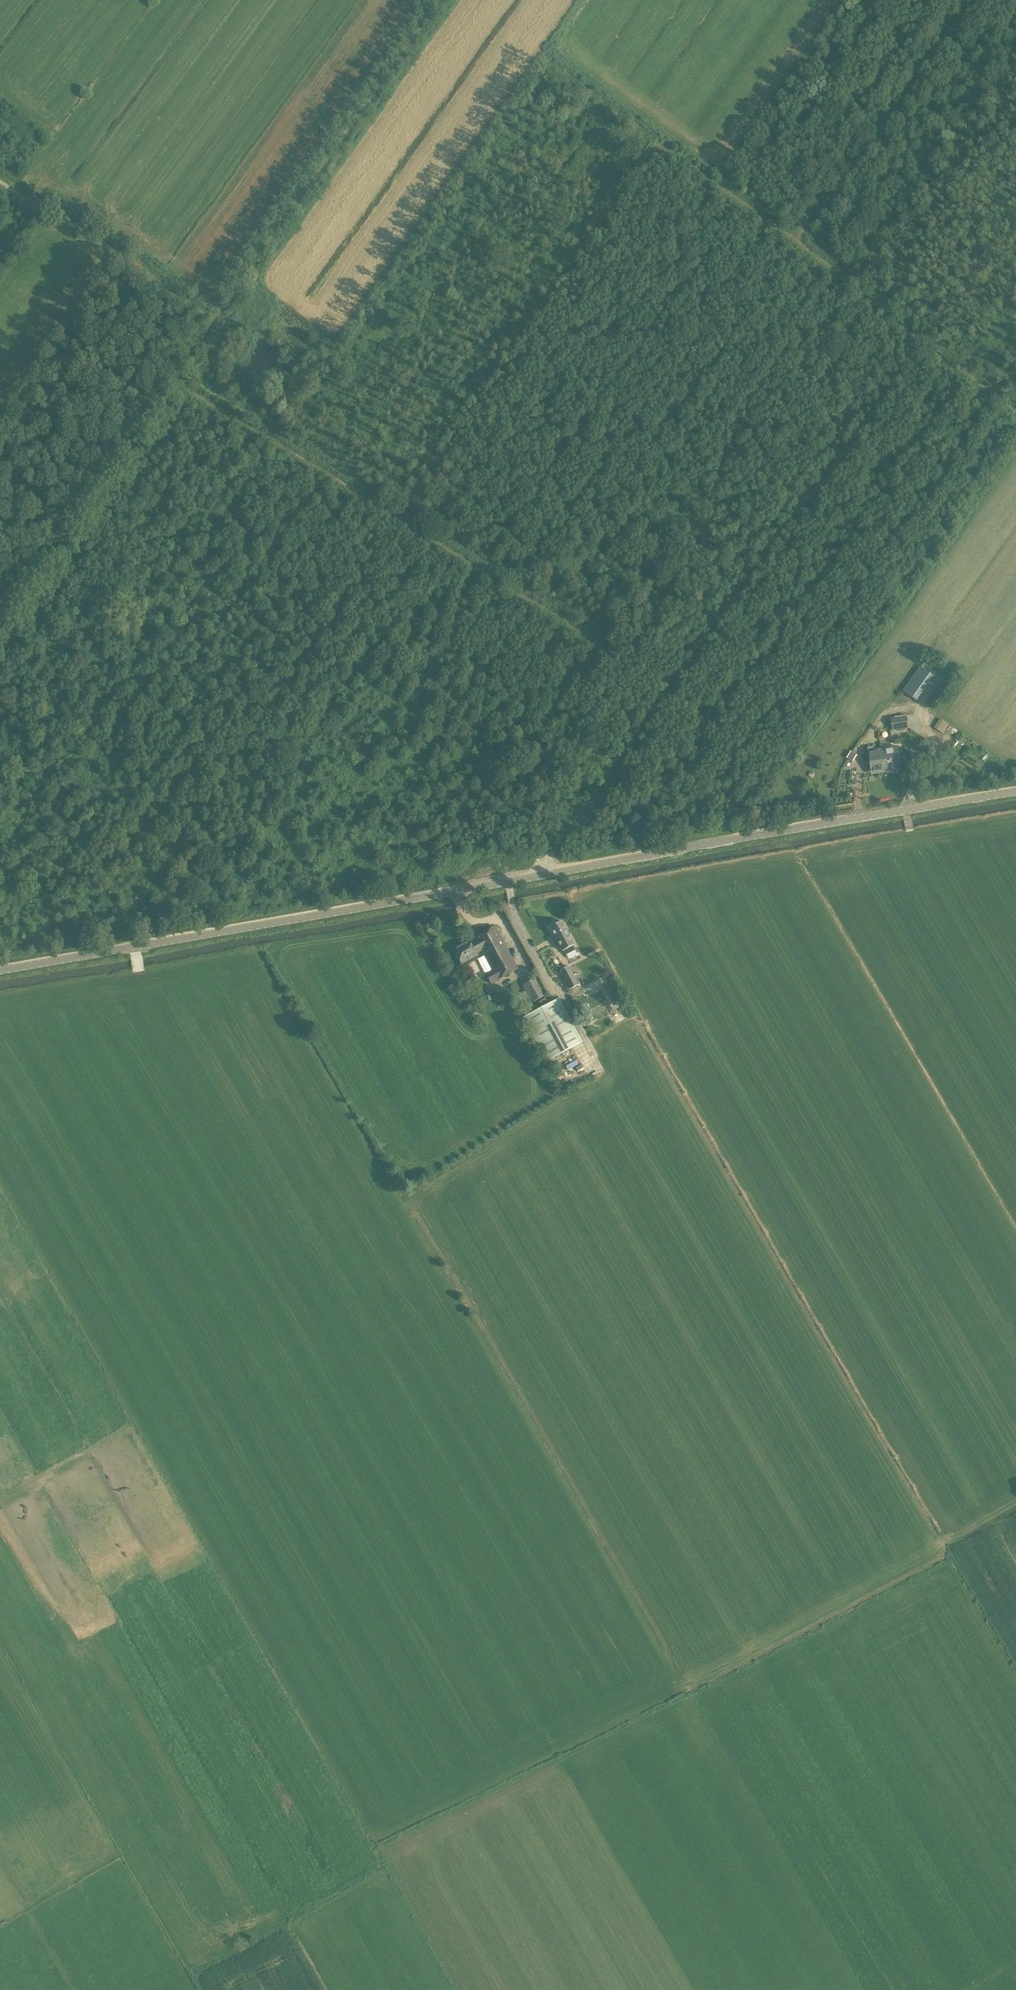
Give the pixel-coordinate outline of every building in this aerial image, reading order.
[(920,666),(902,691),(916,700),(933,676),(920,666)] [(892,731),(908,728),(906,715),(890,718),(892,731)] [(939,717),(930,729),(941,736),(949,725),(939,717)] [(897,746),(880,748),(882,754),(884,770),(885,772),(901,770),(897,746)] [(873,747),(867,747),(872,772),(884,770),(882,754),(880,748),(873,749),(873,747)] [(851,750),(846,757),(852,761),(857,753),(851,750)] [(561,921),(549,928),(562,951),(564,950),(566,955),(575,950),(572,946),(574,945),(561,921)] [(491,984),(518,969),(494,926),(475,937),(476,939),(469,943),(468,941),(453,948),(462,964),(469,961),(470,963),(479,958),(476,953),(482,951),(491,970),(485,973),(491,984)] [(570,989),(578,985),(568,966),(560,971),(570,989)] [(517,988),(524,1001),(525,1003),(530,1000),(531,1003),(546,995),(544,991),(536,977),(517,988)] [(546,1061),(583,1042),(559,998),(523,1017),(546,1061)] [(576,1060),(565,1065),(571,1077),(581,1072),(576,1060)]
